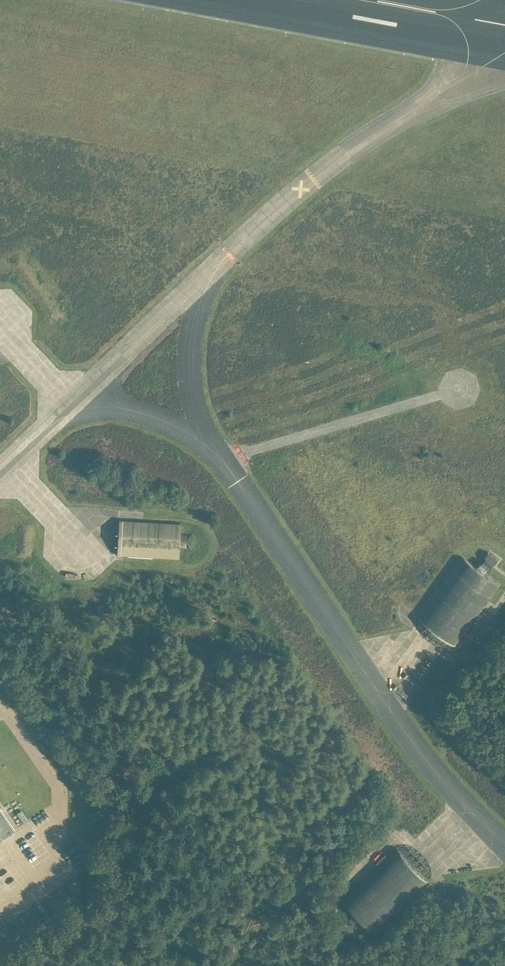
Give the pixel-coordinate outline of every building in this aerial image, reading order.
[(119,519),(117,554),(125,555),(179,558),(180,548),(187,549),(187,534),(181,533),(181,523),(144,521),(119,519)] [(498,559),(488,552),(480,562),(475,566),(463,556),(418,617),(456,645),(464,634),(467,636),(474,626),(471,624),(500,584),(488,575),(490,570),(498,559)] [(15,829),(0,808),(0,839),(15,829)] [(384,853),(376,862),(378,864),(359,883),(342,899),(353,910),(350,915),(340,924),(349,933),(359,924),(363,921),(374,933),(429,880),(397,847),(387,856),(384,853)] [(95,866),(99,871),(105,867),(101,861),(95,866)] [(42,902),(48,911),(57,905),(51,896),(42,902)] [(38,906),(43,912),(46,909),(41,903),(38,906)]
